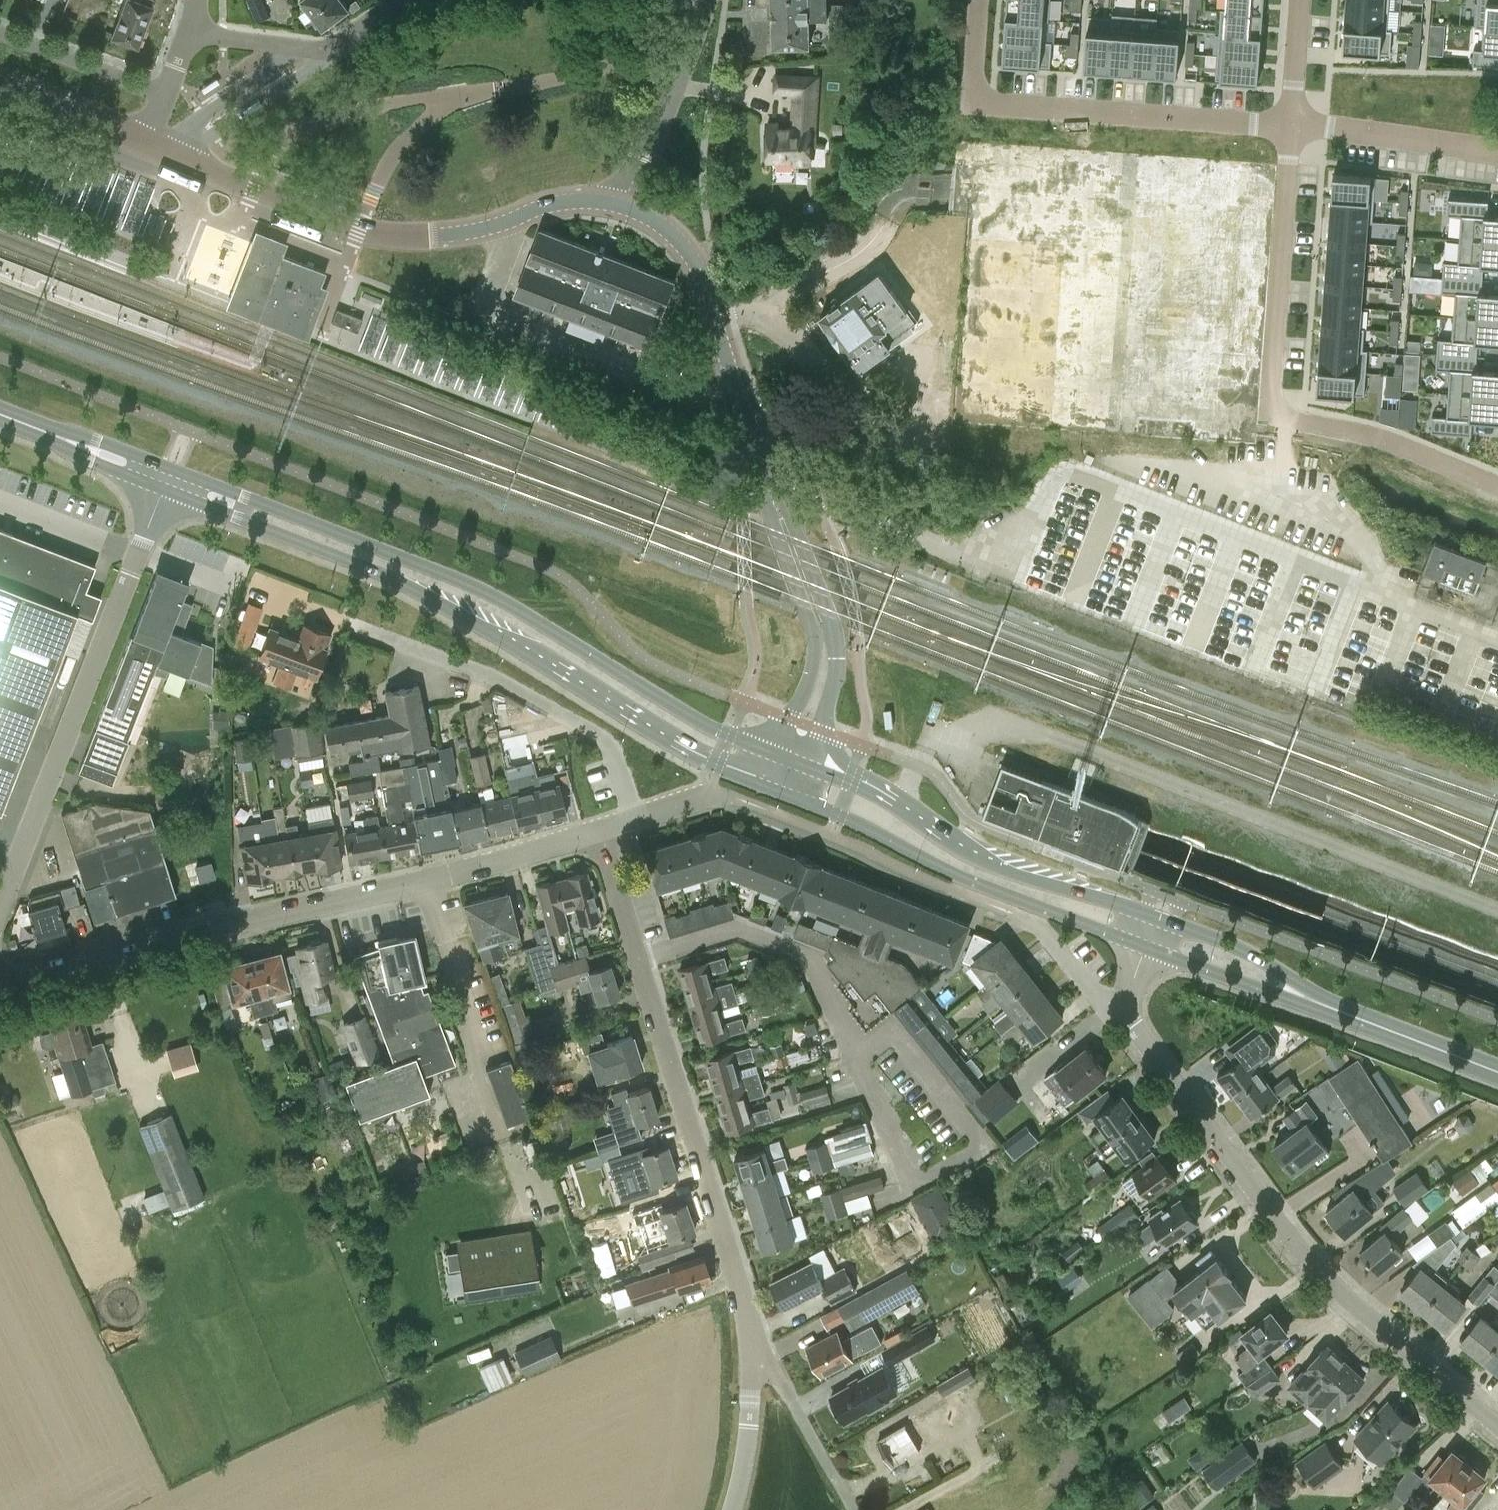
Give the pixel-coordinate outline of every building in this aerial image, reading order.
[(112,32),(111,35),(137,45),(153,5),(151,4),(153,0),(124,0),(112,32)] [(256,22),(267,17),(260,0),(247,0),(256,22)] [(337,17),(350,8),(344,0),(304,0),(324,27),(325,26),(331,26),(337,22),(337,17)] [(813,18),(828,17),(828,0),(773,0),(774,46),(810,45),(810,30),(813,29),(813,18)] [(1006,16),(1044,19),(1049,19),(1050,0),(1007,0),(1006,16)] [(1073,10),(1081,11),(1082,0),(1074,0),(1073,10)] [(1225,10),(1263,12),(1264,0),(1226,0),(1225,10)] [(1386,10),(1387,0),(1344,0),(1343,7),(1386,10)] [(1482,27),(1497,29),(1497,0),(1475,0),(1473,27),(1482,28),(1482,27)] [(844,4),(830,5),(831,17),(845,16),(844,4)] [(1189,7),(1188,19),(1196,20),(1197,8),(1189,7)] [(1384,31),(1384,30),(1386,10),(1343,7),(1342,28),(1384,31)] [(1220,9),(1218,32),(1261,35),(1263,12),(1225,10),(1220,9)] [(1042,42),(1044,19),(1006,16),(1004,39),(1042,42)] [(1415,21),(1414,32),(1422,33),(1423,21),(1415,21)] [(1445,52),(1446,22),(1430,22),(1429,52),(1445,52)] [(1157,31),(1154,74),(1178,76),(1182,28),(1157,27),(1157,31)] [(1482,27),(1482,28),(1481,51),(1471,50),(1470,66),(1495,68),(1497,54),(1497,29),(1482,27)] [(1111,33),(1108,70),(1131,72),(1134,30),(1111,28),(1111,33)] [(1389,31),(1384,30),(1384,31),(1342,28),(1340,50),(1387,54),(1389,31)] [(1134,30),(1131,72),(1154,74),(1157,31),(1134,30)] [(1111,33),(1087,31),(1084,69),(1108,70),(1111,33)] [(1071,32),(1070,44),(1078,45),(1079,33),(1071,32)] [(1218,32),(1217,55),(1259,58),(1261,35),(1218,32)] [(1414,32),(1413,45),(1421,45),(1422,33),(1414,32)] [(1004,39),(1002,63),(1050,66),(1052,42),(1042,42),(1004,39)] [(1186,41),(1185,53),(1193,53),(1194,41),(1186,41)] [(1070,44),(1069,56),(1077,57),(1078,45),(1070,44)] [(1408,44),(1407,55),(1420,56),(1421,45),(1413,45),(1408,44)] [(1185,53),(1184,65),(1192,65),(1193,53),(1185,53)] [(1217,55),(1215,78),(1257,82),(1259,58),(1217,55)] [(780,128),(779,123),(768,123),(768,159),(794,159),(794,164),(811,164),(811,131),(815,131),(818,77),(777,75),(776,90),(796,92),(793,128),(780,128)] [(219,84),(216,78),(200,88),(204,94),(219,84)] [(1255,163),(989,144),(970,382),(1237,402),(1255,163)] [(1368,199),(1370,177),(1332,174),(1330,196),(1368,199)] [(1400,190),(1399,201),(1407,202),(1408,190),(1400,190)] [(1366,221),(1368,199),(1330,196),(1328,218),(1366,221)] [(1471,198),(1469,225),(1460,224),(1459,239),(1484,241),(1485,226),(1497,227),(1497,200),(1471,198)] [(1399,201),(1398,213),(1406,214),(1407,202),(1399,201)] [(1365,242),(1366,221),(1328,218),(1327,240),(1365,242)] [(617,256),(616,255),(602,250),(588,244),(543,227),(517,294),(545,306),(649,346),(676,279),(617,256)] [(1396,233),(1396,245),(1404,245),(1404,233),(1396,233)] [(877,270),(879,273),(820,316),(849,355),(850,354),(860,368),(890,347),(880,333),(887,328),(886,327),(908,311),(951,279),(922,238),(877,270)] [(1465,278),(1497,281),(1497,257),(1483,256),(1484,241),(1459,239),(1457,254),(1467,255),(1465,278)] [(1363,264),(1365,242),(1327,240),(1325,261),(1363,264)] [(284,254),(284,253),(267,246),(253,241),(252,242),(230,296),(229,298),(258,309),(260,305),(304,322),(325,270),(284,254)] [(1396,245),(1395,257),(1403,257),(1404,245),(1396,245)] [(1362,285),(1363,264),(1325,261),(1324,283),(1362,285)] [(1429,264),(1416,263),(1415,272),(1432,274),(1432,268),(1429,264)] [(1423,276),(1410,275),(1409,289),(1422,290),(1423,276)] [(1393,276),(1392,288),(1400,288),(1401,276),(1393,276)] [(1465,278),(1463,302),(1454,301),(1452,316),(1478,318),(1479,303),(1497,305),(1497,281),(1465,278)] [(1360,307),(1362,285),(1324,283),(1322,304),(1360,307)] [(1392,288),(1391,300),(1399,300),(1400,288),(1392,288)] [(1358,328),(1360,307),(1322,304),(1321,326),(1358,328)] [(357,331),(362,318),(336,308),(331,321),(357,331)] [(372,314),(361,347),(381,353),(385,339),(394,342),(400,323),(372,314)] [(1459,355),(1497,359),(1497,335),(1477,333),(1478,318),(1452,316),(1451,331),(1461,332),(1459,355)] [(1390,319),(1389,331),(1397,331),(1398,319),(1390,319)] [(1357,350),(1358,328),(1321,326),(1319,347),(1357,350)] [(1389,331),(1388,343),(1396,343),(1397,331),(1389,331)] [(1420,340),(1408,339),(1407,351),(1420,352),(1420,340)] [(1355,372),(1357,350),(1319,347),(1317,369),(1355,372)] [(1459,355),(1457,379),(1447,378),(1446,393),(1472,395),(1473,381),(1497,382),(1497,359),(1459,355)] [(1394,362),(1393,374),(1401,375),(1402,363),(1394,362)] [(1354,394),(1355,372),(1317,369),(1316,391),(1354,394)] [(1455,409),(1452,436),(1494,439),(1496,412),(1471,410),(1472,395),(1446,393),(1445,408),(1455,409)] [(1399,413),(1400,410),(1382,408),(1381,420),(1398,425),(1399,413)] [(1414,414),(1399,413),(1398,425),(1398,427),(1413,428),(1414,414)] [(2,811),(86,589),(96,565),(0,528),(0,810),(2,811)] [(1476,591),(1488,559),(1435,539),(1423,570),(1476,591)] [(189,582),(157,570),(132,635),(130,634),(93,731),(94,731),(79,770),(112,783),(127,744),(155,672),(167,677),(171,667),(213,683),(214,646),(182,633),(193,604),(182,600),(189,582)] [(246,648),(261,607),(248,602),(233,643),(246,648)] [(269,627),(259,653),(281,661),(274,680),(290,686),(297,668),(316,675),(326,649),(324,648),(330,632),(302,622),(297,635),(295,634),(294,637),(269,627)] [(329,749),(344,747),(348,746),(349,752),(362,750),(364,760),(349,762),(351,774),(380,769),(381,769),(377,750),(395,746),(396,750),(430,743),(418,684),(385,691),(389,713),(324,726),(329,749)] [(481,699),(484,712),(493,709),(490,697),(481,699)] [(229,709),(213,710),(213,728),(230,727),(229,709)] [(323,750),(318,720),(291,725),(297,754),(298,761),(323,757),(322,751),(323,750)] [(296,753),(296,754),(297,754),(291,725),(291,724),(269,727),(274,757),(296,753)] [(501,750),(501,751),(511,795),(509,796),(517,826),(566,815),(559,784),(522,793),(515,766),(527,763),(524,750),(530,749),(526,733),(499,739),(501,750)] [(253,757),(250,737),(234,739),(237,760),(238,759),(239,768),(253,766),(251,757),(253,757)] [(437,758),(442,783),(457,779),(454,764),(456,763),(452,745),(439,747),(438,747),(440,758),(437,758)] [(470,755),(477,785),(492,781),(485,752),(470,755)] [(399,758),(401,765),(404,765),(416,763),(414,755),(399,758)] [(458,841),(450,810),(448,800),(445,800),(437,758),(416,763),(404,765),(411,806),(412,806),(414,813),(413,813),(414,818),(413,818),(413,820),(420,849),(458,841)] [(1003,764),(984,814),(1053,840),(1053,841),(1106,861),(1134,868),(1134,867),(1135,864),(1140,851),(1142,846),(1143,844),(1145,838),(1147,832),(1149,826),(1150,823),(1151,823),(1151,821),(1152,819),(1146,817),(1144,816),(1003,764)] [(390,825),(380,826),(379,827),(385,855),(419,849),(419,850),(420,849),(413,820),(413,818),(404,820),(402,808),(411,806),(404,765),(401,765),(381,769),(380,769),(383,787),(382,787),(388,820),(389,819),(390,825)] [(310,768),(299,770),(302,786),(312,785),(310,768)] [(349,800),(374,795),(371,778),(346,782),(349,800)] [(479,802),(487,834),(517,826),(509,796),(480,803),(480,802),(479,802)] [(61,812),(85,884),(97,918),(116,912),(117,913),(165,897),(164,896),(176,893),(150,809),(94,802),(61,812)] [(317,867),(318,867),(321,869),(328,868),(330,865),(342,863),(333,816),(332,816),(330,802),(306,806),(308,821),(310,833),(311,833),(317,867)] [(487,834),(479,802),(450,810),(458,841),(459,841),(458,841),(487,834)] [(266,841),(272,875),(272,873),(286,871),(286,866),(293,865),(286,825),(283,806),(273,807),(278,839),(266,841)] [(365,829),(345,833),(350,861),(385,855),(379,827),(380,826),(378,814),(363,817),(365,829)] [(189,840),(210,834),(206,821),(186,827),(189,840)] [(311,833),(310,833),(299,835),(297,823),(286,825),(293,865),(301,864),(302,869),(316,866),(316,867),(317,867),(311,833)] [(272,875),(266,841),(253,843),(250,824),(238,826),(241,845),(247,879),(258,877),(261,879),(268,878),(269,875),(272,875)] [(894,941),(955,963),(970,923),(823,865),(823,863),(797,853),(797,855),(754,838),(739,832),(739,833),(724,827),(709,831),(708,831),(693,836),(648,850),(660,888),(722,869),(782,893),(781,895),(807,905),(808,903),(866,926),(859,944),(800,921),(795,934),(829,948),(836,956),(828,962),(845,983),(851,979),(865,998),(876,989),(893,1011),(895,1009),(913,995),(923,987),(904,963),(888,956),(894,941)] [(211,862),(197,866),(201,879),(215,875),(211,862)] [(563,909),(570,907),(572,917),(577,915),(579,923),(599,918),(586,871),(555,880),(563,909)] [(563,909),(555,880),(536,885),(546,924),(538,926),(550,966),(559,963),(549,931),(568,926),(563,909)] [(30,908),(29,908),(32,920),(31,921),(32,925),(33,925),(36,936),(65,928),(60,909),(81,903),(75,884),(30,896),(28,902),(30,908)] [(517,932),(517,931),(507,892),(464,903),(477,942),(484,961),(501,955),(502,955),(522,949),(520,943),(522,941),(520,933),(517,932)] [(726,910),(734,908),(731,899),(723,902),(726,910)] [(726,910),(723,902),(716,904),(718,913),(726,910)] [(769,915),(753,909),(750,917),(766,923),(769,915)] [(695,920),(693,911),(685,914),(688,922),(695,920)] [(778,912),(772,926),(783,930),(789,916),(778,912)] [(688,922),(685,914),(677,916),(680,925),(688,922)] [(537,943),(525,947),(539,991),(555,985),(556,984),(550,966),(538,926),(537,927),(537,928),(533,929),(537,943)] [(413,933),(411,933),(377,941),(379,945),(354,955),(393,1063),(345,1081),(359,1119),(364,1117),(366,1122),(391,1112),(389,1108),(399,1104),(401,1109),(425,1099),(424,1095),(430,1093),(423,1075),(455,1063),(428,988),(423,990),(419,980),(423,979),(417,951),(415,941),(413,934),(413,933)] [(579,957),(586,955),(589,954),(583,934),(575,936),(577,946),(576,946),(579,957)] [(325,940),(321,941),(320,938),(311,940),(311,943),(298,947),(299,952),(287,954),(291,970),(293,969),(296,984),(302,982),(307,1001),(326,997),(322,976),(333,974),(325,940)] [(11,949),(17,947),(15,939),(8,941),(11,949)] [(982,987),(1017,958),(1002,939),(975,961),(982,970),(974,977),(982,987)] [(278,952),(275,953),(272,949),(265,951),(265,955),(252,959),(266,1013),(278,1010),(276,1001),(290,997),(278,952)] [(591,970),(586,955),(579,957),(559,963),(550,966),(556,984),(555,985),(557,990),(578,983),(581,991),(593,987),(598,1000),(619,994),(609,964),(591,970)] [(686,987),(713,979),(711,973),(730,968),(726,955),(708,961),(707,960),(680,968),(686,987)] [(751,968),(760,965),(758,956),(748,959),(751,968)] [(1017,958),(982,987),(978,990),(985,999),(982,1001),(990,1012),(1006,1000),(1005,999),(1033,977),(1017,958)] [(252,959),(239,962),(236,959),(228,961),(228,965),(224,966),(232,999),(248,995),(254,1016),(266,1013),(252,959)] [(760,965),(751,968),(754,977),(763,974),(760,965)] [(1006,1000),(1012,1008),(994,1021),(1003,1032),(1048,997),(1033,977),(1005,999),(1006,1000)] [(691,1005),(737,992),(733,980),(715,986),(713,979),(686,987),(691,1005)] [(737,992),(691,1005),(697,1023),(724,1015),(724,1016),(742,1010),(737,992)] [(762,1004),(771,1001),(768,992),(759,994),(762,1004)] [(916,1035),(933,1021),(913,995),(895,1009),(916,1035)] [(785,997),(772,1002),(775,1010),(788,1005),(785,997)] [(1048,997),(1003,1032),(1011,1043),(1029,1029),(1036,1038),(1063,1016),(1048,997)] [(526,1018),(520,998),(500,1005),(516,1055),(537,1048),(533,1038),(535,1037),(528,1017),(526,1018)] [(771,1001),(762,1004),(765,1013),(774,1011),(771,1001)] [(46,1047),(56,1045),(59,1055),(60,1054),(73,1093),(91,1087),(93,1093),(96,1094),(105,1091),(106,1089),(104,1084),(116,1079),(103,1040),(91,1044),(78,1005),(46,1015),(51,1030),(42,1033),(40,1036),(42,1045),(46,1047)] [(343,1022),(358,1062),(378,1055),(363,1015),(343,1022)] [(726,1022),(724,1016),(724,1015),(697,1023),(702,1042),(747,1029),(744,1017),(726,1022)] [(275,1045),(268,1019),(260,1022),(264,1036),(262,1036),(265,1048),(275,1045)] [(1221,1072),(1229,1083),(1228,1087),(1231,1091),(1235,1091),(1237,1094),(1264,1074),(1258,1066),(1276,1053),(1278,1040),(1263,1020),(1225,1048),(1236,1062),(1221,1072)] [(936,1060),(954,1046),(933,1021),(916,1035),(936,1060)] [(815,1022),(806,1024),(808,1034),(818,1032),(815,1022)] [(579,1037),(595,1084),(614,1077),(612,1073),(641,1064),(632,1034),(603,1043),(599,1031),(579,1037)] [(190,1041),(167,1049),(175,1076),(199,1069),(190,1041)] [(778,1058),(787,1056),(786,1054),(783,1042),(771,1045),(775,1058),(778,1057),(778,1058)] [(740,1069),(738,1062),(756,1057),(752,1045),(734,1050),(707,1058),(712,1077),(740,1069)] [(954,1046),(936,1060),(948,1075),(966,1061),(954,1046)] [(1078,1054),(1076,1051),(1031,1087),(1053,1115),(1107,1072),(1087,1046),(1078,1054)] [(787,1056),(778,1058),(780,1066),(808,1057),(805,1048),(786,1054),(787,1056)] [(947,1076),(968,1103),(988,1086),(979,1075),(984,1071),(972,1056),(966,1061),(948,1075),(947,1076)] [(1379,1067),(1370,1073),(1359,1057),(1317,1084),(1334,1109),(1346,1101),(1383,1159),(1413,1140),(1402,1123),(1411,1117),(1379,1067)] [(531,1115),(510,1059),(486,1068),(507,1124),(531,1115)] [(717,1095),(763,1082),(758,1063),(740,1069),(712,1077),(717,1095)] [(325,1101),(330,1115),(343,1110),(338,1096),(336,1096),(335,1095),(337,1094),(329,1071),(313,1077),(321,1100),(327,1097),(328,1100),(325,1101)] [(1264,1074),(1237,1094),(1239,1096),(1238,1100),(1241,1105),(1245,1105),(1253,1116),(1297,1084),(1289,1073),(1272,1086),(1264,1074)] [(993,1116),(1017,1097),(1000,1077),(977,1097),(971,1102),(986,1121),(993,1116)] [(722,1113),(750,1105),(748,1099),(767,1093),(763,1082),(717,1095),(722,1113)] [(789,1094),(798,1092),(795,1082),(786,1084),(789,1094)] [(805,1105),(831,1097),(827,1084),(801,1092),(805,1105)] [(638,1123),(658,1117),(648,1086),(629,1093),(627,1086),(610,1091),(613,1102),(606,1104),(614,1131),(638,1123)] [(1097,1115),(1104,1125),(1091,1135),(1098,1146),(1139,1116),(1123,1094),(1116,1099),(1108,1088),(1079,1110),(1087,1122),(1097,1115)] [(798,1092),(789,1094),(791,1102),(800,1100),(798,1092)] [(16,1094),(7,1097),(10,1106),(19,1103),(16,1094)] [(1283,1117),(1294,1131),(1274,1146),(1294,1172),(1316,1155),(1319,1159),(1330,1151),(1308,1123),(1319,1114),(1307,1099),(1283,1117)] [(750,1105),(722,1113),(727,1132),(756,1124),(774,1118),(770,1106),(752,1111),(750,1105)] [(260,1111),(265,1121),(275,1117),(271,1106),(260,1111)] [(139,1126),(173,1211),(206,1197),(172,1112),(139,1126)] [(1455,1123),(1460,1131),(1469,1131),(1473,1122),(1468,1115),(1459,1115),(1455,1123)] [(1139,1116),(1098,1146),(1106,1157),(1120,1146),(1129,1158),(1156,1138),(1139,1116)] [(642,1136),(638,1123),(614,1131),(618,1144),(642,1136)] [(811,1160),(852,1147),(848,1134),(807,1147),(811,1160)] [(852,1147),(811,1160),(815,1171),(835,1165),(855,1158),(874,1152),(871,1141),(852,1147)] [(654,1149),(652,1143),(624,1151),(629,1166),(645,1161),(652,1183),(677,1175),(667,1145),(654,1149)] [(780,1157),(770,1160),(766,1148),(736,1157),(743,1181),(774,1171),(774,1172),(784,1168),(780,1157)] [(600,1160),(597,1150),(583,1155),(586,1165),(600,1160)] [(1134,1174),(1124,1181),(1140,1203),(1150,1196),(1151,1197),(1177,1178),(1168,1166),(1169,1163),(1161,1153),(1134,1173),(1134,1174)] [(428,1168),(424,1159),(400,1168),(404,1177),(428,1168)] [(1105,1168),(1086,1182),(1094,1193),(1113,1179),(1105,1168)] [(1471,1168),(1454,1181),(1463,1193),(1480,1181),(1471,1168)] [(1418,1170),(1394,1187),(1406,1205),(1430,1188),(1418,1170)] [(750,1204),(781,1194),(774,1172),(774,1171),(743,1181),(750,1204)] [(882,1174),(821,1193),(825,1205),(869,1192),(886,1187),(882,1174)] [(1349,1184),(1353,1188),(1327,1210),(1346,1233),(1374,1211),(1361,1195),(1370,1187),(1360,1175),(1349,1184)] [(1497,1202),(1497,1189),(1492,1181),(1452,1210),(1458,1217),(1458,1218),(1464,1226),(1497,1202)] [(914,1203),(932,1236),(958,1222),(940,1188),(914,1203)] [(149,1211),(168,1204),(163,1190),(144,1198),(149,1211)] [(758,1227),(788,1217),(781,1194),(750,1204),(758,1227)] [(1198,1222),(1196,1220),(1197,1216),(1193,1210),(1189,1210),(1181,1198),(1164,1210),(1163,1208),(1149,1217),(1152,1221),(1137,1231),(1146,1244),(1161,1234),(1167,1243),(1198,1222)] [(825,1205),(829,1218),(850,1211),(846,1199),(825,1205)] [(647,1224),(663,1218),(670,1239),(695,1231),(685,1202),(665,1208),(663,1200),(642,1207),(647,1224)] [(1107,1238),(1140,1215),(1132,1203),(1099,1227),(1107,1238)] [(1391,1237),(1405,1226),(1408,1229),(1418,1222),(1404,1206),(1380,1226),(1384,1231),(1361,1250),(1378,1271),(1403,1251),(1391,1237)] [(788,1217),(758,1227),(765,1250),(796,1241),(788,1217)] [(1447,1219),(1429,1232),(1438,1245),(1452,1235),(1461,1228),(1453,1218),(1448,1222),(1447,1219)] [(461,1249),(446,1251),(449,1269),(463,1267),(468,1295),(536,1285),(529,1234),(460,1244),(461,1249)] [(1458,1242),(1452,1235),(1438,1245),(1421,1257),(1425,1261),(1401,1290),(1424,1309),(1448,1278),(1436,1268),(1458,1242)] [(1071,1260),(1084,1248),(1076,1239),(1063,1251),(1071,1260)] [(653,1264),(677,1256),(672,1241),(648,1249),(649,1251),(639,1253),(643,1266),(653,1263),(653,1264)] [(1485,1241),(1474,1249),(1473,1248),(1463,1260),(1472,1268),(1482,1255),(1492,1249),(1485,1241)] [(1196,1259),(1203,1267),(1174,1289),(1188,1307),(1189,1306),(1193,1311),(1206,1328),(1247,1296),(1230,1275),(1232,1273),(1212,1247),(1196,1259)] [(632,1304),(677,1290),(677,1291),(711,1281),(702,1255),(669,1266),(670,1268),(625,1283),(632,1304)] [(826,1286),(834,1302),(857,1289),(845,1266),(822,1278),(813,1261),(772,1282),(785,1308),(826,1286)] [(1015,1292),(999,1262),(991,1267),(1007,1296),(1015,1292)] [(917,1263),(894,1276),(894,1275),(875,1286),(823,1315),(830,1327),(846,1318),(852,1328),(921,1291),(913,1276),(921,1272),(917,1263)] [(1489,1291),(1488,1290),(1497,1278),(1497,1266),(1495,1263),(1486,1274),(1485,1273),(1468,1295),(1479,1303),(1489,1291)] [(1128,1294),(1153,1326),(1176,1308),(1168,1298),(1167,1299),(1149,1277),(1128,1294)] [(1448,1278),(1424,1309),(1446,1327),(1465,1303),(1456,1295),(1461,1288),(1448,1278)] [(1497,1298),(1497,1278),(1488,1290),(1489,1291),(1497,1298)] [(1244,1368),(1239,1373),(1246,1384),(1273,1365),(1265,1355),(1275,1346),(1274,1342),(1287,1332),(1285,1330),(1286,1326),(1282,1321),(1279,1322),(1271,1312),(1243,1333),(1251,1343),(1235,1356),(1244,1368)] [(1497,1340),(1497,1318),(1496,1317),(1491,1323),(1481,1315),(1462,1339),(1484,1357),(1497,1340)] [(873,1323),(842,1339),(838,1330),(821,1338),(823,1342),(809,1349),(822,1373),(852,1357),(883,1341),(873,1323)] [(883,1350),(891,1365),(937,1340),(928,1325),(883,1350)] [(551,1334),(515,1351),(525,1374),(562,1358),(551,1334)] [(1484,1357),(1497,1369),(1497,1340),(1484,1357)] [(1194,1341),(1177,1353),(1184,1363),(1201,1351),(1194,1341)] [(1304,1369),(1303,1368),(1287,1385),(1306,1402),(1310,1401),(1345,1362),(1326,1345),(1304,1369)] [(488,1388),(512,1380),(502,1349),(478,1356),(488,1388)] [(1326,1421),(1342,1403),(1364,1378),(1345,1362),(1310,1401),(1306,1402),(1326,1421)] [(976,1377),(969,1365),(938,1384),(944,1396),(976,1377)] [(1256,1396),(1282,1378),(1273,1365),(1246,1384),(1256,1396)] [(889,1397),(897,1392),(883,1367),(831,1396),(834,1402),(831,1404),(839,1418),(842,1416),(845,1421),(869,1408),(870,1410),(890,1399),(889,1397)] [(1185,1395),(1163,1410),(1170,1420),(1192,1406),(1185,1395)] [(951,1397),(906,1423),(878,1440),(893,1465),(906,1457),(911,1465),(926,1456),(920,1446),(964,1420),(951,1397)] [(1356,1437),(1383,1461),(1416,1425),(1389,1400),(1356,1437)] [(1218,1488),(1258,1459),(1243,1439),(1203,1468),(1218,1488)] [(1297,1460),(1316,1487),(1326,1480),(1331,1477),(1312,1450),(1297,1460)] [(1457,1453),(1453,1450),(1447,1459),(1439,1452),(1424,1471),(1425,1472),(1423,1475),(1411,1466),(1392,1489),(1406,1500),(1419,1483),(1430,1492),(1438,1482),(1448,1490),(1469,1463),(1467,1461),(1469,1459),(1458,1451),(1457,1453)] [(1448,1490),(1456,1497),(1447,1508),(1449,1509),(1471,1509),(1486,1491),(1479,1485),(1486,1476),(1483,1473),(1484,1472),(1473,1463),(1472,1465),(1469,1463),(1448,1490)] [(1143,1477),(1131,1485),(1143,1503),(1155,1495),(1143,1477)]
